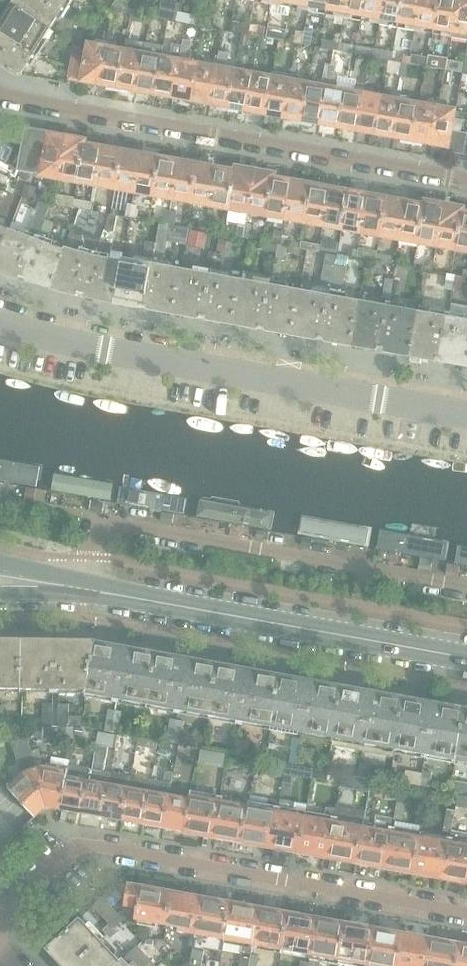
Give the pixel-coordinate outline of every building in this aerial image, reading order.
[(69,0),(17,0),(13,5),(51,28),(69,0)] [(129,6),(119,0),(116,0),(110,9),(123,14),(129,6)] [(272,0),(254,0),(254,2),(255,2),(253,9),(270,11),(272,0)] [(291,0),(272,0),(270,11),(271,12),(271,13),(288,16),(291,0)] [(310,0),(291,0),(288,16),(289,16),(290,8),(308,12),(310,0)] [(329,0),(310,0),(308,12),(326,15),(329,0)] [(344,18),(347,0),(329,0),(326,15),(344,18)] [(365,0),(347,0),(344,18),(352,20),(362,21),(365,0)] [(384,0),(365,0),(362,21),(379,25),(384,0)] [(402,0),(384,0),(379,25),(398,28),(402,0)] [(421,0),(402,0),(398,28),(415,31),(421,0)] [(439,0),(421,0),(415,31),(433,34),(439,0)] [(458,0),(439,0),(433,34),(452,38),(458,0)] [(452,38),(455,39),(466,40),(466,0),(458,0),(452,38)] [(86,9),(76,2),(73,6),(84,13),(86,9)] [(51,28),(13,5),(0,26),(0,64),(17,74),(21,75),(51,28)] [(176,21),(178,10),(161,8),(160,19),(176,21)] [(195,26),(197,17),(197,16),(178,12),(176,22),(195,26)] [(149,25),(150,17),(131,14),(130,21),(149,25)] [(205,28),(207,19),(197,17),(195,26),(205,28)] [(232,32),(234,22),(234,19),(224,18),(222,30),(232,32)] [(249,35),(251,24),(234,22),(232,32),(249,35)] [(265,37),(267,27),(251,24),(249,35),(265,37)] [(285,41),(287,30),(268,27),(266,38),(285,41)] [(310,46),(314,30),(305,28),(304,32),(302,44),(310,46)] [(99,85),(110,30),(109,30),(107,42),(97,40),(96,43),(88,41),(85,59),(80,82),(99,85)] [(117,91),(125,48),(116,46),(117,44),(112,42),(115,31),(110,30),(99,85),(107,86),(107,89),(117,91)] [(302,44),(304,32),(296,31),(294,43),(302,44)] [(247,46),(249,36),(241,34),(239,44),(247,46)] [(266,49),(268,39),(259,37),(257,47),(266,49)] [(337,51),(339,42),(323,39),(321,48),(337,51)] [(191,102),(199,62),(190,60),(190,57),(185,56),(186,49),(189,49),(190,41),(183,40),(182,46),(173,98),(191,102)] [(355,54),(356,46),(339,42),(337,51),(355,54)] [(173,98),(182,46),(173,44),(172,53),(171,53),(170,56),(161,55),(154,95),(173,98)] [(373,57),(375,49),(356,46),(355,54),(370,57),(373,57)] [(136,92),(143,49),(135,47),(134,50),(125,48),(117,91),(128,93),(128,90),(136,92)] [(154,95),(161,55),(154,53),(154,51),(143,49),(136,92),(154,95)] [(392,61),(393,52),(375,49),(373,57),(388,60),(392,61)] [(227,111),(236,69),(227,67),(227,64),(229,54),(219,52),(217,61),(210,105),(218,106),(217,109),(227,111)] [(409,64),(411,57),(403,55),(402,62),(409,64)] [(427,61),(428,57),(412,55),(410,64),(426,67),(427,61)] [(80,82),(85,59),(72,56),(67,79),(80,82)] [(388,60),(373,57),(370,57),(369,64),(387,68),(388,60)] [(210,105),(217,61),(208,60),(207,63),(199,62),(191,102),(210,105)] [(462,74),(464,62),(448,60),(447,62),(446,71),(452,72),(462,74)] [(446,71),(447,62),(440,61),(440,63),(427,61),(426,67),(444,70),(446,71)] [(301,124),(309,82),(301,80),(301,77),(296,76),(297,63),(293,62),(291,75),(283,118),(291,119),(291,122),(301,124)] [(405,76),(407,64),(399,62),(397,75),(405,76)] [(320,125),(330,64),(325,63),(322,81),(317,80),(317,83),(309,82),(301,124),(311,126),(312,123),(320,125)] [(338,87),(339,77),(335,77),(337,66),(330,64),(320,125),(338,128),(346,88),(338,87)] [(246,111),(254,68),(243,66),(242,70),(236,69),(227,111),(238,113),(238,110),(246,111)] [(265,115),(272,75),(263,73),(263,70),(254,68),(246,111),(265,115)] [(452,72),(446,71),(444,70),(441,85),(450,86),(452,72)] [(357,131),(365,89),(367,72),(360,71),(358,82),(355,81),(354,86),(353,90),(346,88),(338,128),(357,131)] [(283,118),(291,75),(281,73),(280,77),(272,75),(265,115),(283,118)] [(375,135),(382,95),(374,94),(374,90),(365,89),(357,131),(375,135)] [(394,138),(401,95),(397,94),(391,93),(390,97),(382,95),(375,135),(394,138)] [(411,144),(419,102),(411,100),(411,97),(405,95),(401,95),(394,138),(401,139),(401,142),(411,144)] [(430,145),(438,101),(427,100),(426,103),(419,102),(411,144),(422,146),(422,143),(430,145)] [(449,148),(453,127),(454,118),(455,111),(456,109),(446,107),(447,103),(442,102),(438,101),(430,145),(449,148)] [(461,129),(463,119),(454,118),(453,127),(461,129)] [(466,137),(466,130),(461,129),(453,127),(449,148),(454,153),(463,155),(466,137)] [(40,177),(40,173),(47,133),(27,129),(19,174),(40,177)] [(59,177),(66,136),(47,133),(40,173),(59,177)] [(78,180),(85,143),(86,139),(66,136),(59,177),(78,180)] [(96,187),(103,147),(85,143),(78,180),(80,180),(79,184),(93,187),(90,202),(74,199),(72,207),(72,208),(92,211),(96,187)] [(115,191),(123,148),(113,146),(111,148),(103,147),(96,187),(115,191)] [(134,194),(141,153),(134,152),(132,149),(123,148),(115,191),(134,194)] [(153,198),(160,157),(141,153),(134,194),(153,198)] [(171,201),(179,160),(160,157),(153,198),(171,201)] [(191,205),(198,161),(189,159),(186,161),(179,160),(171,201),(170,211),(168,223),(175,224),(177,212),(176,212),(176,205),(176,202),(191,205)] [(210,208),(217,167),(210,166),(208,163),(198,161),(191,205),(210,208)] [(248,215),(255,170),(236,166),(235,170),(228,211),(248,215)] [(228,211),(235,170),(217,167),(210,208),(228,211)] [(267,218),(274,177),(275,173),(255,170),(248,215),(267,218)] [(285,222),(292,180),(274,177),(267,218),(285,222)] [(303,225),(312,181),(302,180),(300,182),(292,180),(285,222),(303,225)] [(322,228),(330,187),(323,186),(321,183),(312,181),(303,225),(322,228)] [(34,199),(36,187),(25,185),(22,197),(34,199)] [(342,232),(349,190),(330,187),(322,228),(342,232)] [(361,235),(368,194),(349,190),(342,232),(361,235)] [(379,239),(387,195),(378,193),(375,195),(368,194),(361,235),(379,239)] [(72,207),(74,199),(74,198),(56,194),(54,204),(72,207)] [(46,203),(47,196),(36,195),(35,201),(46,203)] [(398,242),(406,201),(399,199),(397,197),(387,195),(379,239),(398,242)] [(436,249),(444,204),(425,200),(424,204),(417,245),(436,249)] [(417,245),(424,204),(406,201),(398,242),(417,245)] [(455,252),(463,211),(464,207),(444,204),(436,249),(455,252)] [(41,232),(50,206),(45,205),(41,218),(36,217),(32,229),(41,232)] [(50,222),(55,208),(50,206),(41,232),(49,235),(53,223),(50,222)] [(168,223),(170,211),(163,209),(161,222),(168,223)] [(463,211),(455,252),(466,254),(466,212),(463,211)] [(244,237),(246,224),(238,223),(236,235),(244,237)] [(10,228),(0,224),(0,254),(10,228)] [(65,249),(10,228),(0,254),(0,272),(14,277),(45,287),(51,288),(65,249)] [(161,258),(166,230),(158,228),(156,244),(153,257),(161,258)] [(156,237),(157,230),(149,229),(148,236),(156,237)] [(280,244),(282,236),(283,232),(275,230),(272,242),(280,244)] [(106,247),(111,234),(104,231),(99,244),(106,247)] [(216,249),(219,234),(202,231),(199,246),(216,249)] [(225,250),(228,236),(220,235),(217,249),(225,250)] [(153,257),(156,244),(146,242),(143,255),(153,257)] [(319,252),(320,245),(301,242),(300,248),(319,252)] [(329,252),(331,244),(322,242),(320,250),(329,252)] [(285,262),(288,247),(278,245),(275,260),(285,262)] [(115,303),(122,261),(95,256),(65,247),(65,249),(51,288),(77,295),(90,298),(115,303)] [(359,248),(358,256),(376,260),(377,251),(359,248)] [(213,265),(215,253),(208,252),(205,264),(213,265)] [(220,267),(223,255),(215,253),(213,265),(220,267)] [(393,263),(394,256),(377,253),(376,260),(393,263)] [(335,264),(336,255),(328,254),(326,262),(335,264)] [(342,291),(348,258),(337,256),(335,266),(330,289),(342,291)] [(174,314),(182,268),(122,257),(122,261),(115,303),(123,305),(174,314)] [(431,270),(433,262),(424,260),(423,269),(431,270)] [(271,275),(274,264),(266,263),(264,274),(271,275)] [(280,277),(282,266),(274,264),(271,275),(280,277)] [(330,289),(335,266),(324,264),(320,286),(330,289)] [(461,274),(462,266),(454,265),(452,273),(461,274)] [(233,324),(242,279),(182,268),(174,314),(233,324)] [(453,290),(455,275),(447,273),(444,289),(453,290)] [(461,292),(464,277),(455,275),(453,290),(461,292)] [(292,335),(300,289),(242,279),(233,324),(292,335)] [(390,298),(393,281),(386,279),(382,297),(390,298)] [(401,296),(403,283),(395,281),(392,294),(401,296)] [(351,345),(359,300),(300,289),(292,335),(351,345)] [(410,356),(418,310),(359,300),(351,345),(410,356)] [(418,310),(410,356),(466,366),(466,319),(418,310)] [(110,501),(113,484),(52,474),(49,490),(110,501)] [(184,515),(186,499),(121,487),(118,503),(184,515)] [(33,501),(36,489),(28,488),(26,500),(33,501)] [(196,516),(271,531),(274,511),(240,505),(239,501),(213,497),(210,499),(200,498),(196,516)] [(102,512),(103,504),(91,502),(90,510),(102,512)] [(172,523),(174,515),(162,513),(160,520),(172,523)] [(299,534),(369,547),(372,529),(302,516),(299,534)] [(376,548),(446,561),(450,543),(435,540),(435,536),(423,534),(422,538),(380,530),(376,548)] [(283,544),(284,535),(270,532),(268,542),(283,544)] [(310,547),(311,540),(302,539),(301,546),(310,547)] [(466,565),(466,546),(456,544),(453,563),(466,565)] [(429,570),(431,561),(421,559),(420,569),(429,570)] [(456,576),(458,567),(452,566),(448,565),(447,575),(456,576)] [(23,640),(0,640),(0,689),(23,689),(23,640)] [(85,691),(94,641),(23,640),(23,689),(85,691)] [(148,703),(157,652),(143,650),(142,654),(109,648),(110,644),(95,641),(94,641),(85,691),(85,692),(148,703)] [(210,715),(219,663),(205,661),(204,665),(171,659),(171,655),(157,652),(148,703),(210,715)] [(272,726),(281,675),(267,672),(266,676),(232,670),(233,666),(219,663),(210,715),(272,726)] [(333,737),(342,688),(340,688),(339,685),(330,683),(327,687),(295,681),(296,677),(281,675),(272,726),(333,737)] [(395,748),(404,699),(402,699),(401,696),(392,695),(389,698),(356,692),(354,688),(346,686),(344,689),(342,688),(333,737),(395,748)] [(456,759),(465,711),(464,710),(462,707),(454,706),(451,709),(418,703),(416,699),(408,697),(405,700),(404,699),(395,748),(456,759)] [(52,727),(53,704),(43,704),(42,727),(44,727),(52,727)] [(68,727),(69,704),(59,704),(58,727),(61,727),(68,727)] [(111,733),(115,711),(109,710),(104,732),(111,733)] [(118,734),(122,712),(115,711),(111,733),(118,734)] [(465,711),(456,759),(466,761),(466,711),(465,711)] [(173,742),(177,721),(170,719),(166,741),(173,742)] [(180,744),(184,722),(177,721),(173,742),(180,744)] [(43,738),(61,738),(61,727),(58,727),(52,727),(44,727),(43,738)] [(61,738),(61,739),(73,739),(74,728),(68,727),(61,727),(61,738)] [(235,747),(236,737),(228,736),(226,746),(235,747)] [(156,749),(158,741),(138,737),(137,746),(156,749)] [(47,808),(31,751),(27,738),(12,742),(20,769),(25,768),(26,771),(9,788),(35,817),(42,810),(47,808)] [(248,756),(250,742),(237,740),(234,754),(248,756)] [(61,808),(70,761),(52,757),(51,764),(46,763),(45,767),(44,766),(39,749),(31,751),(47,808),(52,807),(61,808)] [(223,769),(226,754),(201,750),(199,765),(223,769)] [(297,766),(300,751),(291,750),(288,764),(297,766)] [(366,771),(368,765),(370,752),(363,751),(359,770),(358,777),(369,779),(370,772),(366,771)] [(239,768),(241,756),(229,754),(227,766),(239,768)] [(82,812),(89,772),(77,769),(79,761),(70,759),(70,761),(61,808),(63,809),(63,810),(74,812),(74,811),(82,812)] [(102,816),(110,775),(95,772),(96,763),(91,762),(89,772),(82,812),(84,812),(83,814),(94,816),(94,814),(102,816)] [(358,777),(359,770),(345,767),(344,774),(358,777)] [(327,780),(328,772),(314,769),(312,777),(327,780)] [(143,823),(151,780),(136,777),(137,771),(132,770),(130,779),(122,819),(124,820),(124,821),(135,823),(135,822),(143,823)] [(429,788),(432,773),(423,771),(420,786),(429,788)] [(164,827),(171,787),(174,773),(166,772),(164,782),(151,780),(143,823),(145,824),(145,825),(155,827),(156,825),(164,827)] [(122,819),(130,779),(110,775),(102,816),(104,816),(104,817),(114,819),(115,818),(122,819)] [(299,852),(305,815),(277,810),(281,788),(265,785),(260,807),(248,805),(242,842),(299,852)] [(183,830),(190,794),(191,791),(171,787),(164,827),(165,827),(165,828),(176,830),(176,829),(183,830)] [(356,863),(363,826),(337,821),(338,814),(346,814),(349,798),(347,797),(349,791),(340,789),(336,810),(326,808),(324,819),(305,815),(299,852),(356,863)] [(242,842),(248,805),(190,794),(183,830),(183,832),(242,842)] [(456,806),(466,808),(466,797),(459,795),(458,795),(456,806)] [(414,873),(421,836),(420,836),(422,824),(402,820),(405,803),(397,802),(394,819),(392,831),(363,826),(356,863),(414,873)] [(451,831),(455,811),(447,810),(443,831),(451,832),(451,831)] [(451,831),(451,832),(449,841),(421,836),(414,873),(466,883),(466,834),(451,831)] [(167,925),(173,891),(129,883),(125,905),(138,907),(136,919),(167,925)] [(224,940),(231,901),(173,891),(167,925),(192,931),(192,934),(224,940)] [(103,897),(93,906),(107,920),(116,912),(103,897)] [(281,950),(288,911),(231,901),(224,940),(281,950)] [(346,922),(288,911),(281,950),(303,954),(301,961),(300,961),(299,965),(319,965),(321,957),(340,960),(346,922)] [(116,912),(107,920),(110,923),(114,927),(123,919),(116,912)] [(101,939),(80,917),(47,948),(64,965),(116,965),(122,961),(101,939)] [(403,932),(346,922),(340,960),(368,965),(397,965),(403,932)] [(107,934),(114,927),(110,923),(103,930),(107,934)] [(111,938),(118,931),(114,927),(107,934),(111,938)] [(460,942),(403,932),(397,965),(457,965),(460,942)] [(460,942),(457,965),(466,965),(466,944),(460,942)] [(201,956),(192,955),(190,965),(195,965),(199,965),(201,956)] [(259,956),(251,955),(249,959),(248,965),(258,965),(259,956)] [(249,959),(241,957),(239,965),(248,965),(249,959)] [(125,958),(122,961),(116,965),(133,965),(125,958)]
